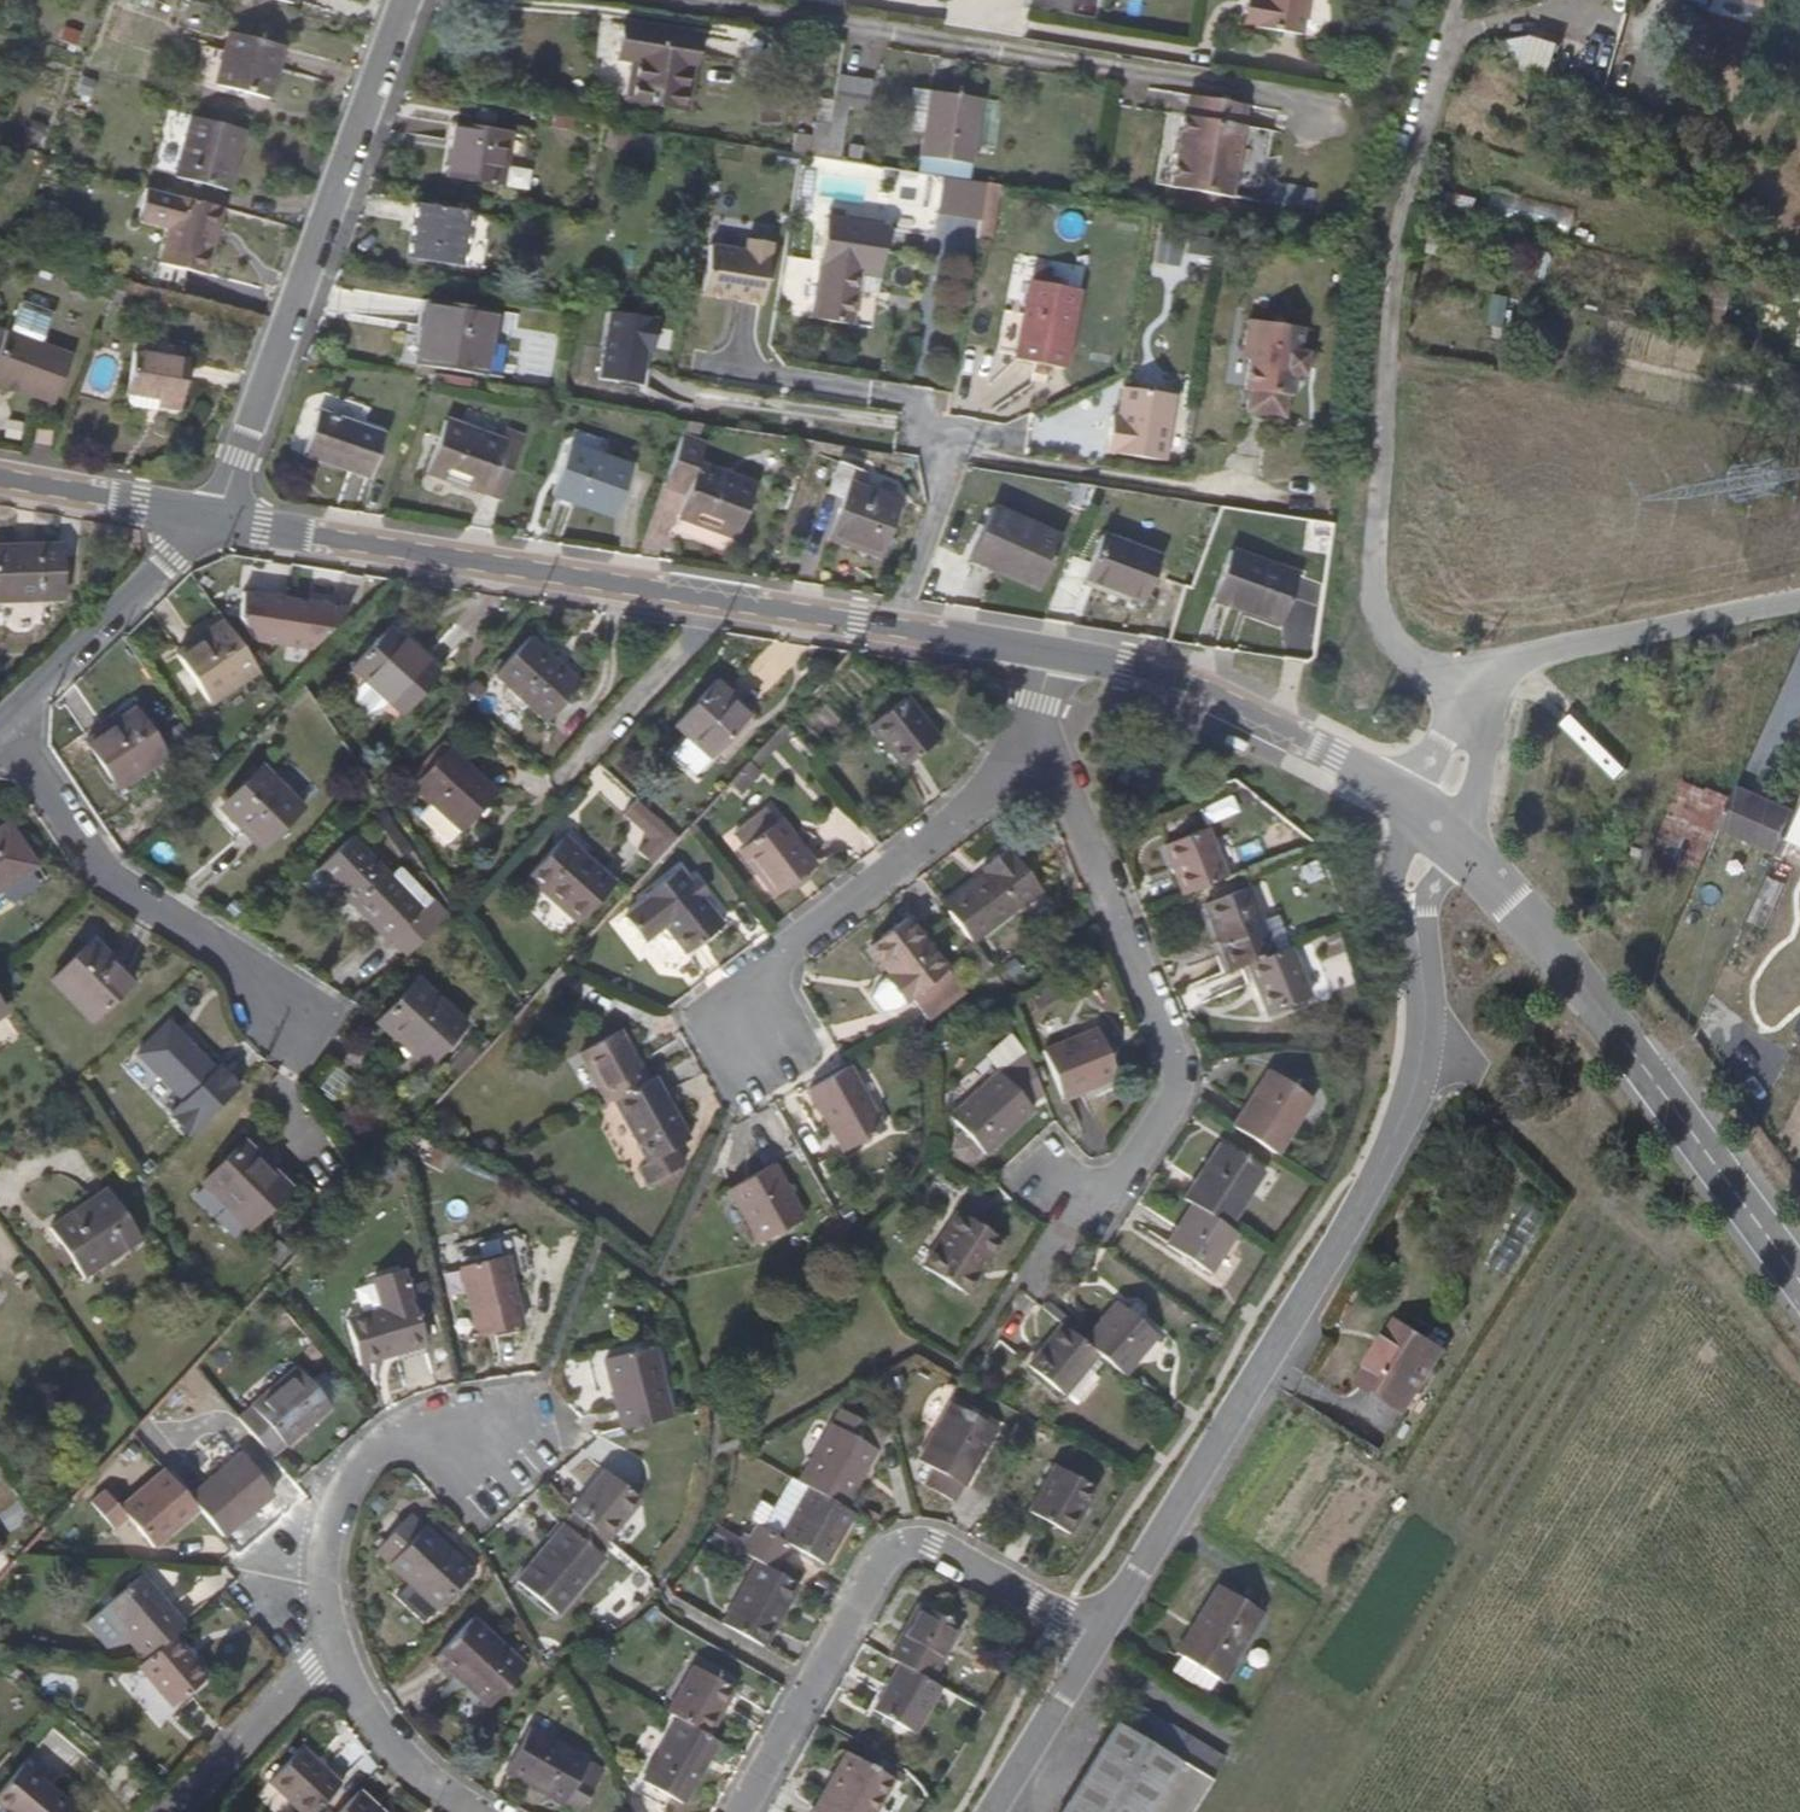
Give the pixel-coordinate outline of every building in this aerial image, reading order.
[(1247,28),(1251,0),(1244,0),(1239,27),(1247,28)] [(1247,28),(1300,38),(1306,0),(1251,0),(1247,28)] [(697,33),(626,23),(620,56),(647,61),(641,99),(686,108),(697,33)] [(62,26),(59,43),(81,48),(85,31),(62,26)] [(733,59),(735,40),(703,35),(700,54),(733,59)] [(260,102),(274,52),(222,38),(207,89),(260,102)] [(1627,95),(1638,63),(1625,58),(1615,91),(1627,95)] [(1634,100),(1647,105),(1657,80),(1644,75),(1634,100)] [(871,83),(839,78),(839,82),(832,124),(827,156),(861,161),(871,83)] [(972,166),(982,99),(933,92),(921,159),(972,166)] [(1235,158),(1244,108),(1188,100),(1185,119),(1180,119),(1168,190),(1227,200),(1232,173),(1243,175),(1246,160),(1235,158)] [(218,195),(234,135),(184,122),(168,181),(218,195)] [(827,156),(832,124),(817,122),(813,137),(796,134),(793,151),(827,156)] [(505,183),(513,132),(457,124),(448,175),(505,183)] [(937,217),(995,220),(997,181),(939,179),(937,217)] [(1570,231),(1575,209),(1492,192),(1487,214),(1570,231)] [(140,289),(178,299),(184,274),(202,279),(219,212),(140,193),(133,223),(164,230),(155,267),(146,265),(140,289)] [(460,265),(468,211),(419,203),(409,257),(460,265)] [(864,274),(881,276),(888,225),(829,215),(820,266),(817,266),(809,318),(855,325),(861,288),(864,274)] [(1158,228),(1152,263),(1178,267),(1183,232),(1158,228)] [(739,298),(762,302),(772,240),(748,236),(746,248),(711,241),(703,291),(725,295),(729,293),(737,294),(739,298)] [(879,291),(881,276),(864,274),(861,288),(879,291)] [(1064,367),(1080,289),(1030,280),(1016,359),(1064,367)] [(1491,295),(1489,324),(1507,325),(1509,296),(1491,295)] [(19,305),(9,333),(42,345),(52,317),(19,305)] [(484,365),(491,319),(426,309),(418,355),(484,365)] [(659,320),(611,311),(599,378),(642,385),(648,352),(653,353),(659,320)] [(1264,350),(1262,363),(1258,393),(1264,394),(1260,415),(1296,420),(1298,400),(1306,400),(1308,380),(1309,370),(1318,371),(1321,355),(1312,355),(1315,332),(1261,325),(1258,349),(1264,350)] [(59,405),(76,357),(42,345),(9,333),(4,349),(0,347),(0,383),(59,405)] [(1256,363),(1262,363),(1264,350),(1258,349),(1256,363)] [(180,406),(185,359),(132,353),(127,392),(129,392),(159,396),(158,404),(180,406)] [(1309,370),(1308,380),(1317,381),(1318,371),(1309,370)] [(157,410),(158,404),(159,396),(129,392),(128,401),(132,407),(157,410)] [(1164,460),(1174,406),(1123,397),(1117,428),(1108,426),(1104,450),(1164,460)] [(385,436),(319,413),(303,455),(370,478),(385,436)] [(500,499),(524,435),(510,430),(504,443),(446,421),(427,473),(500,499)] [(703,423),(687,421),(669,470),(690,477),(675,517),(734,536),(754,484),(696,464),(704,441),(697,439),(703,423)] [(56,445),(58,432),(43,430),(41,443),(56,445)] [(576,430),(570,444),(598,454),(604,439),(576,430)] [(598,454),(570,444),(552,494),(614,516),(631,466),(598,454)] [(880,556),(900,498),(848,480),(853,465),(838,460),(827,492),(841,498),(827,538),(880,556)] [(1038,589),(1061,536),(992,506),(968,557),(1038,589)] [(1144,601),(1161,555),(1101,533),(1086,577),(1144,601)] [(1281,623),(1298,574),(1231,549),(1212,597),(1281,623)] [(60,550),(0,551),(0,605),(61,604),(60,550)] [(325,636),(335,621),(315,608),(305,624),(325,636)] [(400,719),(449,665),(397,618),(349,672),(400,719)] [(258,664),(229,624),(205,640),(201,634),(177,651),(208,697),(258,664)] [(548,720),(582,682),(531,637),(496,673),(548,720)] [(723,696),(729,690),(717,678),(675,722),(710,754),(746,717),(723,696)] [(752,711),(729,690),(723,696),(746,717),(752,711)] [(885,769),(918,734),(879,698),(846,731),(885,769)] [(1796,710),(1790,728),(1799,731),(1799,711),(1796,710)] [(166,755),(139,714),(114,732),(109,727),(87,743),(116,788),(166,755)] [(434,801),(422,814),(450,839),(462,827),(464,829),(499,791),(450,746),(415,784),(434,801)] [(306,807),(265,765),(229,801),(250,823),(244,829),(263,849),(306,807)] [(1720,828),(1732,798),(1710,789),(1709,793),(1685,782),(1657,848),(1703,870),(1720,828)] [(1735,800),(1732,798),(1720,828),(1778,854),(1797,812),(1740,788),(1735,800)] [(638,798),(623,814),(663,852),(679,836),(638,798)] [(777,816),(734,848),(774,901),(816,869),(777,816)] [(1791,826),(1785,845),(1799,850),(1799,829),(1791,826)] [(8,827),(0,833),(0,893),(36,869),(8,827)] [(1181,896),(1226,878),(1206,828),(1163,845),(1181,896)] [(425,905),(353,835),(321,866),(393,938),(425,905)] [(610,878),(562,836),(528,874),(575,916),(610,878)] [(983,872),(940,904),(969,940),(1036,889),(1004,847),(979,866),(983,872)] [(719,924),(675,867),(639,896),(641,899),(620,915),(638,939),(660,923),(683,952),(719,924)] [(1202,904),(1228,971),(1244,965),(1273,953),(1247,887),(1202,904)] [(908,999),(916,1008),(928,996),(942,989),(957,982),(904,916),(867,944),(889,973),(876,984),(867,995),(881,1011),(898,1007),(908,999)] [(91,1020),(130,982),(111,962),(104,967),(84,947),(50,980),(91,1020)] [(1309,998),(1289,948),(1273,953),(1244,965),(1264,1014),(1309,998)] [(468,1023),(421,978),(381,1019),(428,1065),(468,1023)] [(928,996),(916,1008),(924,1019),(939,1004),(963,989),(957,982),(942,989),(928,996)] [(179,1102),(210,1072),(165,1026),(134,1055),(179,1102)] [(574,1053),(602,1103),(608,1100),(643,1080),(615,1029),(574,1053)] [(1059,1100),(1116,1078),(1095,1030),(1040,1053),(1059,1100)] [(333,1102),(352,1076),(329,1059),(310,1085),(333,1102)] [(214,1068),(210,1072),(179,1102),(167,1114),(190,1138),(239,1093),(214,1068)] [(883,1129),(847,1068),(807,1090),(842,1152),(883,1129)] [(1229,1127),(1272,1155),(1308,1100),(1265,1071),(1229,1127)] [(643,1080),(608,1100),(644,1162),(685,1139),(650,1076),(643,1080)] [(981,1159),(1030,1112),(998,1079),(949,1124),(981,1159)] [(246,1230),(288,1189),(243,1143),(201,1184),(246,1230)] [(1182,1200),(1191,1206),(1226,1228),(1261,1172),(1217,1144),(1182,1200)] [(802,1218),(773,1170),(729,1194),(758,1244),(802,1218)] [(139,1239),(105,1189),(48,1228),(82,1278),(139,1239)] [(1208,1274),(1234,1233),(1226,1228),(1191,1206),(1165,1246),(1208,1274)] [(972,1269),(979,1273),(997,1245),(953,1217),(917,1273),(954,1296),(972,1269)] [(502,1257),(457,1269),(474,1338),(520,1326),(502,1257)] [(389,1343),(419,1335),(399,1269),(369,1278),(377,1310),(343,1320),(355,1366),(393,1355),(389,1343)] [(961,1301),(979,1273),(972,1269),(954,1296),(961,1301)] [(1093,1356),(1120,1378),(1154,1338),(1113,1305),(1081,1345),(1093,1356)] [(1401,1314),(1388,1335),(1393,1338),(1387,1348),(1382,1344),(1359,1381),(1405,1410),(1448,1343),(1401,1314)] [(1093,1356),(1081,1345),(1058,1327),(1024,1369),(1060,1399),(1093,1356)] [(422,1346),(419,1335),(389,1343),(393,1355),(422,1346)] [(1393,1338),(1388,1335),(1382,1344),(1387,1348),(1393,1338)] [(617,1431),(668,1420),(652,1348),(602,1360),(617,1431)] [(237,1419),(271,1459),(330,1407),(297,1368),(237,1419)] [(920,1484),(951,1502),(993,1428),(948,1403),(915,1461),(929,1469),(920,1484)] [(797,1483),(806,1489),(842,1509),(875,1452),(863,1444),(872,1429),(839,1410),(797,1483)] [(197,1510),(221,1539),(272,1496),(238,1456),(187,1499),(197,1510)] [(1065,1535),(1092,1489),(1051,1466),(1024,1512),(1065,1535)] [(197,1510),(187,1499),(164,1470),(119,1507),(104,1490),(89,1503),(113,1531),(128,1519),(152,1547),(197,1510)] [(568,1512),(604,1543),(638,1501),(603,1472),(568,1512)] [(822,1565),(852,1516),(842,1509),(806,1489),(777,1540),(758,1529),(749,1543),(784,1563),(794,1549),(822,1565)] [(436,1613),(470,1574),(408,1517),(372,1556),(406,1587),(393,1601),(421,1625),(434,1611),(436,1613)] [(553,1615),(601,1559),(560,1526),(513,1582),(553,1615)] [(720,1626),(761,1650),(796,1589),(756,1565),(720,1626)] [(179,1633),(189,1623),(146,1574),(107,1608),(151,1657),(179,1633)] [(1174,1651),(1217,1679),(1258,1610),(1216,1585),(1174,1651)] [(917,1609),(885,1664),(897,1670),(925,1686),(956,1631),(917,1609)] [(1258,1610),(1217,1679),(1219,1680),(1262,1612),(1258,1610)] [(485,1709),(521,1670),(469,1622),(433,1661),(485,1709)] [(151,1657),(146,1661),(143,1664),(180,1704),(214,1673),(179,1633),(151,1657)] [(694,1666),(664,1717),(676,1723),(706,1740),(735,1690),(694,1666)] [(912,1740),(939,1693),(925,1686),(897,1670),(870,1715),(912,1740)] [(1119,1724),(1170,1754),(1183,1733),(1132,1702),(1119,1724)] [(1170,1754),(1119,1724),(1115,1721),(1060,1811),(1134,1811),(1170,1754)] [(680,1808),(717,1746),(706,1740),(676,1723),(640,1785),(680,1808)] [(586,1768),(528,1733),(501,1776),(560,1811),(579,1811),(592,1791),(577,1782),(586,1768)] [(1183,1733),(1170,1754),(1211,1779),(1225,1757),(1183,1733)] [(337,1784),(297,1748),(264,1783),(297,1811),(312,1811),(337,1784)] [(1134,1811),(1190,1811),(1211,1779),(1170,1754),(1134,1811)] [(890,1784),(846,1757),(813,1811),(873,1811),(890,1784)] [(20,1765),(0,1788),(0,1811),(75,1811),(20,1765)] [(339,1811),(378,1811),(356,1793),(339,1811)]
